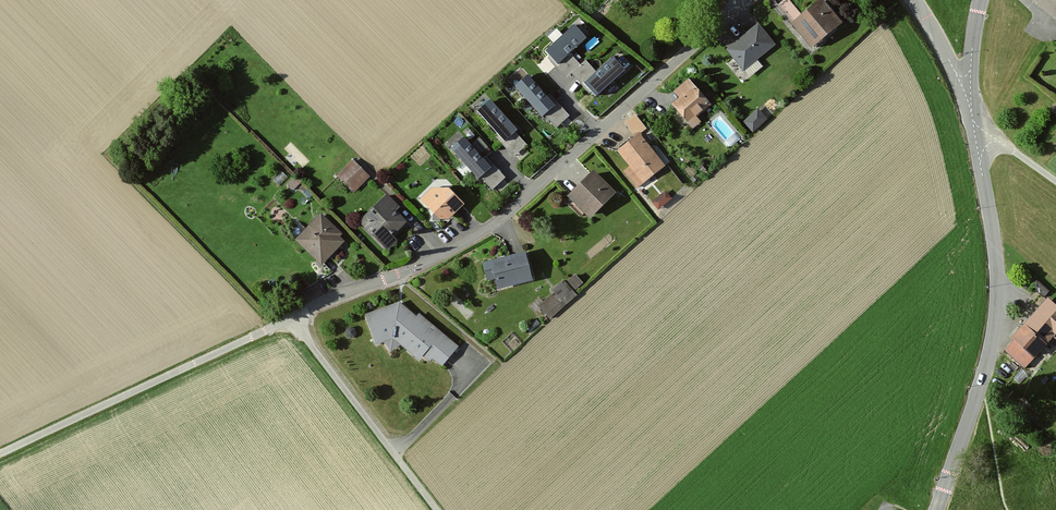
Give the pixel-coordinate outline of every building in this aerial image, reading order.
[(797,23),(817,48),(848,23),(829,0),(825,0),(797,23)] [(575,21),(547,48),(563,64),(590,37),(575,21)] [(760,22),(728,49),(746,71),(778,44),(760,22)] [(629,70),(614,55),(588,81),(602,96),(629,70)] [(579,77),(593,64),(588,58),(573,71),(579,77)] [(530,73),(517,84),(547,117),(560,105),(530,73)] [(682,98),(674,104),(691,123),(714,104),(691,77),(676,91),(682,98)] [(493,98),(480,110),(511,142),(523,131),(493,98)] [(767,118),(758,109),(744,122),(753,132),(767,118)] [(636,113),(624,122),(637,138),(620,152),(631,166),(624,172),(638,189),(669,164),(643,133),(649,128),(636,113)] [(466,134),(454,146),(484,178),(496,167),(466,134)] [(371,176),(353,159),(337,174),(355,192),(371,176)] [(620,193),(597,170),(572,196),(594,219),(620,193)] [(454,189),(434,187),(423,199),(448,222),(468,204),(454,189)] [(668,191),(654,199),(658,205),(672,198),(668,191)] [(400,208),(388,196),(376,207),(360,223),(374,238),(387,252),(397,242),(393,238),(406,225),(395,213),(400,208)] [(324,214),(298,240),(324,265),(350,239),(324,214)] [(530,252),(485,263),(490,281),(499,279),(502,289),(537,280),(530,252)] [(576,272),(568,278),(576,287),(584,280),(576,272)] [(539,303),(552,317),(579,292),(566,278),(539,303)] [(1052,297),(1006,350),(1028,370),(1055,338),(1055,301),(1052,297)] [(401,302),(368,315),(378,345),(394,338),(420,361),(428,352),(445,368),(461,347),(421,314),(419,317),(401,302)]
